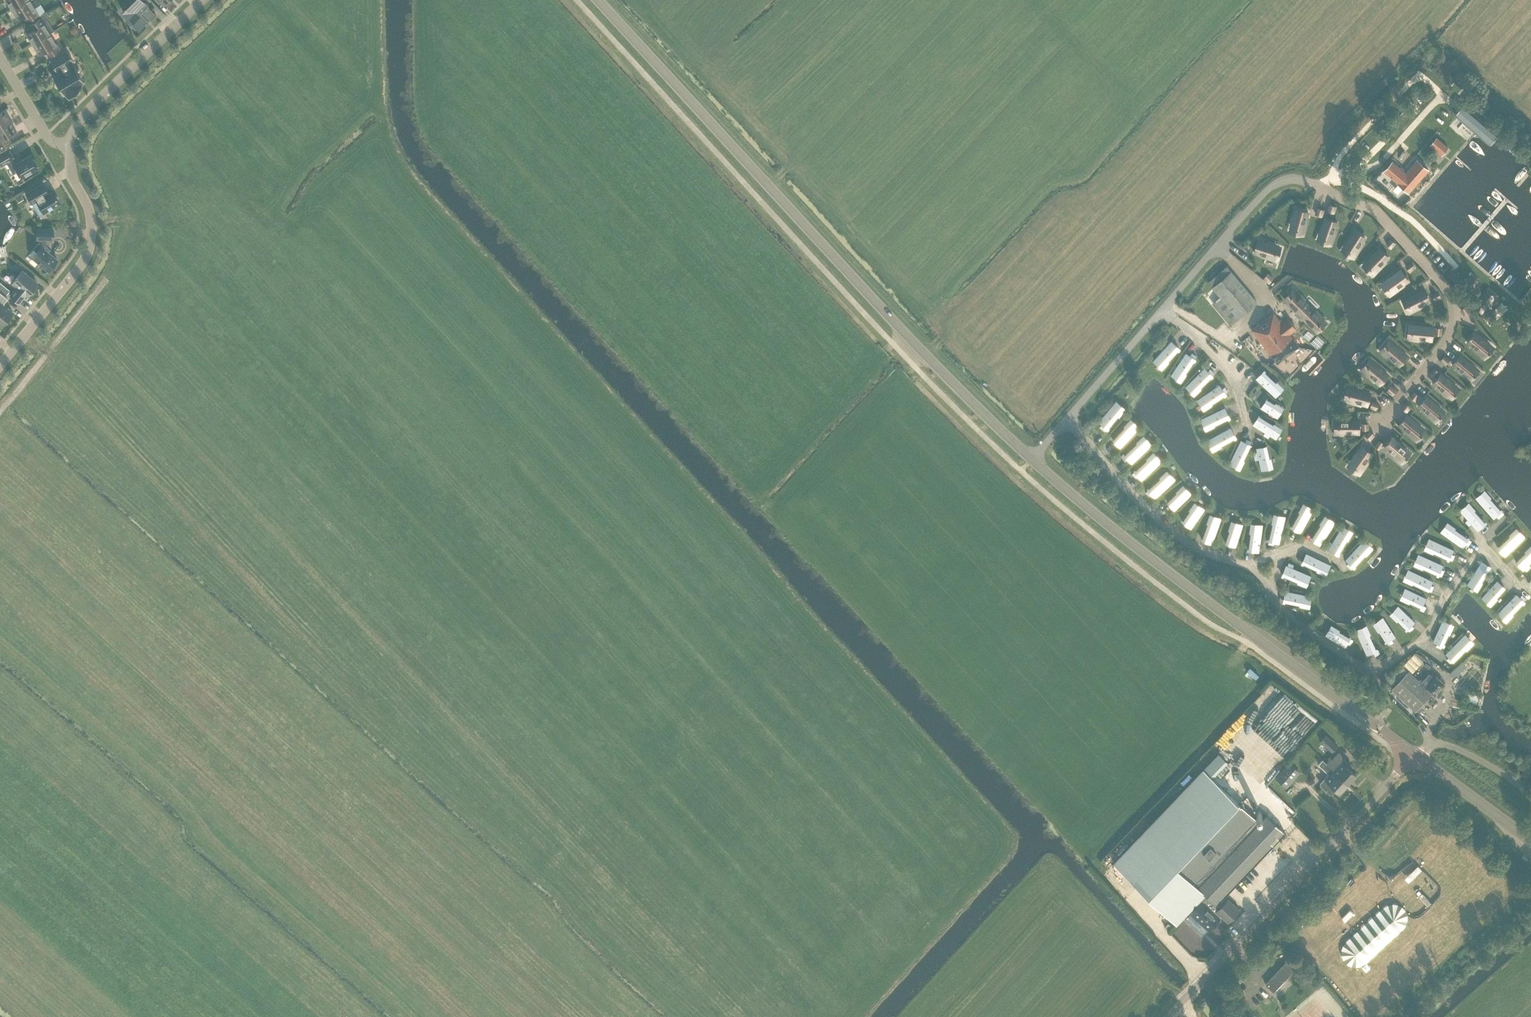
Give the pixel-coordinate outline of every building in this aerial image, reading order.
[(30,0),(23,0),(11,7),(17,18),(23,14),(27,20),(38,13),(30,0)] [(146,0),(134,0),(123,10),(142,29),(151,20),(150,19),(156,13),(149,5),(150,4),(146,0)] [(50,32),(40,16),(29,23),(32,29),(26,32),(32,43),(40,38),(50,32)] [(50,32),(40,38),(32,43),(39,53),(45,49),(48,55),(59,48),(50,32)] [(67,49),(66,50),(50,60),(56,70),(58,69),(60,72),(53,76),(57,83),(57,84),(59,87),(60,88),(60,87),(63,94),(65,93),(69,97),(73,93),(75,92),(78,89),(78,88),(82,84),(81,83),(84,81),(81,76),(82,75),(82,73),(80,70),(78,69),(77,69),(73,64),(72,65),(70,61),(73,59),(67,49)] [(1486,123),(1463,103),(1453,114),(1476,134),(1489,144),(1498,133),(1486,123)] [(10,119),(4,109),(0,111),(0,125),(10,119)] [(0,125),(0,146),(6,142),(3,137),(16,129),(10,119),(0,125)] [(1441,155),(1448,147),(1436,137),(1430,145),(1441,155)] [(15,163),(12,158),(13,157),(8,148),(0,153),(0,163),(1,165),(7,162),(13,173),(17,170),(21,177),(39,167),(31,154),(15,163)] [(1428,169),(1417,159),(1406,172),(1392,160),(1383,170),(1408,192),(1428,169)] [(36,209),(40,206),(44,212),(60,202),(53,190),(46,195),(40,184),(27,191),(31,197),(29,198),(32,203),(32,206),(33,208),(36,209)] [(1296,208),(1291,227),(1296,229),(1296,230),(1297,230),(1298,229),(1304,231),(1308,218),(1306,218),(1308,212),(1296,208)] [(1326,218),(1319,236),(1325,238),(1324,239),(1326,240),(1326,239),(1333,241),(1337,228),(1336,228),(1338,222),(1326,218)] [(46,239),(53,239),(53,228),(37,228),(37,239),(39,241),(34,248),(37,251),(32,257),(48,270),(57,259),(43,247),(46,243),(46,239)] [(1365,236),(1354,229),(1344,246),(1348,249),(1348,250),(1349,251),(1350,250),(1356,254),(1363,243),(1361,242),(1365,236)] [(1395,242),(1391,238),(1386,243),(1390,247),(1395,242)] [(1258,239),(1254,251),(1273,257),(1274,252),(1275,252),(1276,251),(1275,250),(1277,244),(1264,240),(1264,241),(1258,239)] [(1388,256),(1379,247),(1366,262),(1370,265),(1369,266),(1370,267),(1371,267),(1376,271),(1385,262),(1384,261),(1388,256)] [(1414,267),(1411,262),(1406,266),(1409,271),(1414,267)] [(1216,303),(1232,322),(1257,302),(1231,270),(1231,271),(1226,265),(1208,281),(1212,286),(1222,298),(1216,303)] [(1408,280),(1401,269),(1385,281),(1388,285),(1387,286),(1388,287),(1389,287),(1393,292),(1404,285),(1403,283),(1408,280)] [(10,295),(19,302),(26,294),(27,295),(37,283),(22,270),(12,282),(17,286),(10,295)] [(1268,272),(1264,277),(1269,281),(1273,277),(1268,272)] [(11,285),(0,278),(0,286),(8,290),(11,285)] [(1482,310),(1498,293),(1488,285),(1473,302),(1482,310)] [(1329,316),(1291,286),(1282,297),(1320,326),(1329,316)] [(1430,300),(1424,289),(1406,298),(1409,302),(1408,303),(1408,305),(1410,304),(1413,310),(1424,304),(1424,303),(1430,300)] [(1441,297),(1438,291),(1432,294),(1435,300),(1441,297)] [(13,312),(3,303),(7,298),(0,292),(0,325),(2,326),(13,312)] [(1466,305),(1461,308),(1465,314),(1470,311),(1466,305)] [(1277,363),(1299,346),(1290,334),(1296,329),(1287,317),(1281,322),(1273,313),(1252,330),(1277,363)] [(1433,327),(1413,325),(1413,330),(1411,330),(1411,332),(1412,332),(1412,339),(1425,340),(1425,339),(1431,339),(1433,327)] [(1407,355),(1392,342),(1388,346),(1386,347),(1387,348),(1383,353),(1393,362),(1394,361),(1399,365),(1407,355)] [(1170,346),(1167,343),(1149,363),(1153,359),(1161,366),(1175,350),(1174,349),(1177,347),(1173,343),(1170,346)] [(1496,359),(1481,347),(1477,351),(1476,350),(1475,351),(1476,352),(1473,356),(1478,360),(1477,362),(1487,370),(1491,365),(1492,365),(1493,364),(1492,363),(1496,359)] [(1183,376),(1195,358),(1194,358),(1196,355),(1192,352),(1190,355),(1186,352),(1171,375),(1174,370),(1183,376)] [(1444,355),(1440,360),(1445,364),(1449,360),(1444,355)] [(1388,374),(1373,361),(1369,366),(1368,365),(1367,366),(1368,367),(1364,372),(1374,381),(1375,380),(1380,384),(1388,374)] [(1480,376),(1465,364),(1462,368),(1461,367),(1460,368),(1461,369),(1457,373),(1462,377),(1461,378),(1471,387),(1476,381),(1477,382),(1478,381),(1477,380),(1480,376)] [(1197,389),(1212,374),(1204,367),(1185,386),(1190,382),(1197,389)] [(1438,371),(1434,367),(1430,373),(1434,376),(1438,371)] [(1279,385),(1263,370),(1256,378),(1276,397),(1276,396),(1271,392),(1279,385)] [(1456,386),(1441,373),(1437,377),(1436,377),(1435,378),(1436,379),(1433,383),(1438,387),(1437,388),(1447,396),(1451,391),(1452,392),(1453,391),(1452,390),(1456,386)] [(1219,382),(1196,397),(1203,407),(1225,391),(1219,382)] [(1370,392),(1351,387),(1350,393),(1349,392),(1348,394),(1350,394),(1348,401),(1360,404),(1361,403),(1367,404),(1370,392)] [(1414,391),(1410,396),(1414,400),(1419,395),(1414,391)] [(1265,395),(1260,404),(1276,415),(1283,405),(1274,399),(1273,400),(1265,395)] [(1100,419),(1109,427),(1125,409),(1115,401),(1108,408),(1109,409),(1100,419)] [(1405,402),(1401,407),(1405,411),(1410,406),(1405,402)] [(1232,419),(1227,410),(1203,423),(1208,420),(1213,429),(1232,419)] [(1440,422),(1425,410),(1422,414),(1421,413),(1420,415),(1421,415),(1417,419),(1422,423),(1421,425),(1431,433),(1436,428),(1437,428),(1438,427),(1437,426),(1440,422)] [(1257,412),(1252,421),(1275,436),(1281,425),(1273,420),(1273,421),(1257,412)] [(1359,420),(1339,420),(1339,425),(1338,425),(1338,427),(1339,427),(1339,434),(1352,434),(1352,432),(1359,432),(1359,420)] [(1108,439),(1116,447),(1133,430),(1124,421),(1116,428),(1117,429),(1108,439)] [(1427,438),(1412,426),(1408,430),(1407,429),(1406,431),(1407,431),(1404,435),(1409,439),(1408,441),(1418,449),(1422,444),(1423,444),(1424,443),(1423,442),(1427,438)] [(1217,446),(1235,436),(1230,427),(1206,440),(1207,440),(1212,437),(1217,446)] [(1374,434),(1370,430),(1366,434),(1370,439),(1374,434)] [(1121,454),(1130,462),(1146,444),(1137,436),(1129,443),(1130,444),(1121,454)] [(1240,437),(1228,461),(1239,466),(1243,457),(1242,457),(1249,441),(1240,437)] [(1407,449),(1392,437),(1389,441),(1388,440),(1387,441),(1387,442),(1384,446),(1389,450),(1388,452),(1398,460),(1402,455),(1403,455),(1405,454),(1404,453),(1407,449)] [(1255,444),(1260,468),(1272,465),(1270,455),(1268,455),(1265,442),(1255,444)] [(1369,451),(1359,444),(1348,460),(1352,463),(1351,464),(1353,465),(1353,464),(1359,468),(1367,458),(1365,457),(1369,451)] [(1150,456),(1134,471),(1142,479),(1161,460),(1157,464),(1150,456)] [(1163,475),(1148,489),(1145,492),(1149,495),(1151,493),(1155,497),(1175,478),(1170,482),(1163,475)] [(1165,498),(1173,507),(1190,490),(1181,481),(1174,488),(1175,489),(1165,498)] [(1500,504),(1487,488),(1479,495),(1475,490),(1492,511),(1496,508),(1498,510),(1502,507),(1500,504)] [(1195,499),(1182,517),(1191,523),(1207,501),(1203,506),(1195,499)] [(1487,515),(1473,499),(1465,505),(1461,501),(1479,522),(1482,518),(1484,521),(1488,518),(1486,515),(1487,515)] [(1290,522),(1289,524),(1299,530),(1313,506),(1302,500),(1297,508),(1298,509),(1291,522),(1290,522)] [(1274,519),(1269,540),(1268,543),(1273,544),(1274,541),(1279,542),(1285,516),(1284,522),(1274,519)] [(1209,519),(1202,539),(1212,543),(1221,517),(1219,523),(1209,519)] [(1224,540),(1234,544),(1242,521),(1230,517),(1226,527),(1228,527),(1224,540)] [(1323,520),(1311,538),(1320,544),(1335,521),(1331,526),(1323,520)] [(1251,529),(1248,550),(1259,551),(1262,524),(1261,530),(1251,529)] [(1326,545),(1329,547),(1328,548),(1337,554),(1348,535),(1340,530),(1343,525),(1342,525),(1332,542),(1329,541),(1326,545)] [(1469,538),(1451,526),(1445,534),(1440,531),(1463,547),(1465,543),(1468,544),(1471,540),(1468,538),(1469,538)] [(1513,532),(1497,547),(1505,555),(1524,536),(1520,540),(1513,532)] [(1428,536),(1423,546),(1432,550),(1433,549),(1447,555),(1446,557),(1448,558),(1453,547),(1428,536)] [(1346,565),(1351,569),(1367,551),(1360,544),(1364,539),(1345,559),(1349,562),(1346,565)] [(1515,558),(1522,566),(1530,558),(1530,542),(1524,548),(1525,550),(1515,558)] [(1419,565),(1442,575),(1444,570),(1441,569),(1443,564),(1418,553),(1423,556),(1419,565)] [(1329,566),(1305,554),(1300,564),(1319,573),(1324,563),(1329,566)] [(1412,580),(1428,587),(1432,578),(1407,566),(1402,577),(1411,581),(1412,580)] [(1313,578),(1288,567),(1284,577),(1303,585),(1307,575),(1313,578)] [(1484,567),(1469,584),(1478,592),(1485,585),(1483,584),(1492,573),(1484,567)] [(1496,578),(1481,595),(1490,603),(1496,596),(1495,595),(1504,584),(1496,578)] [(1409,599),(1421,604),(1425,595),(1404,585),(1399,596),(1408,600),(1409,599)] [(1285,590),(1283,600),(1304,605),(1306,595),(1312,596),(1285,590)] [(1509,616),(1524,600),(1516,593),(1497,613),(1502,609),(1509,616)] [(1411,625),(1414,621),(1398,605),(1397,605),(1402,609),(1395,617),(1407,629),(1407,628),(1410,631),(1413,627),(1411,625)] [(1383,639),(1384,641),(1395,634),(1382,614),(1371,621),(1377,629),(1378,629),(1384,638),(1383,639)] [(1451,623),(1435,640),(1443,648),(1450,641),(1449,640),(1459,631),(1451,623)] [(1364,648),(1365,650),(1376,645),(1366,624),(1355,628),(1359,638),(1360,637),(1365,647),(1364,648)] [(1348,637),(1331,627),(1327,634),(1344,644),(1348,637)] [(1465,635),(1448,651),(1456,660),(1464,653),(1463,652),(1472,642),(1465,635)] [(1392,688),(1415,710),(1432,692),(1434,694),(1445,684),(1436,675),(1434,678),(1429,673),(1421,682),(1409,671),(1403,677),(1398,672),(1389,681),(1394,686),(1392,688)] [(1332,751),(1337,745),(1326,735),(1320,741),(1332,751)] [(1328,764),(1323,759),(1318,764),(1329,773),(1320,782),(1320,784),(1330,793),(1332,793),(1336,788),(1339,792),(1348,783),(1328,764)] [(1332,760),(1328,764),(1348,783),(1356,774),(1348,767),(1350,765),(1350,763),(1345,759),(1343,759),(1341,760),(1337,764),(1332,760)] [(1300,772),(1294,767),(1289,763),(1276,778),(1287,787),(1300,772)] [(1204,892),(1208,896),(1216,903),(1284,831),(1266,814),(1259,822),(1203,769),(1114,864),(1176,922),(1204,892)] [(1218,908),(1214,905),(1216,903),(1208,896),(1204,901),(1202,899),(1190,912),(1209,929),(1221,917),(1220,916),(1221,915),(1228,921),(1239,909),(1228,898),(1218,908)] [(1265,983),(1273,991),(1296,967),(1288,959),(1265,983)]
